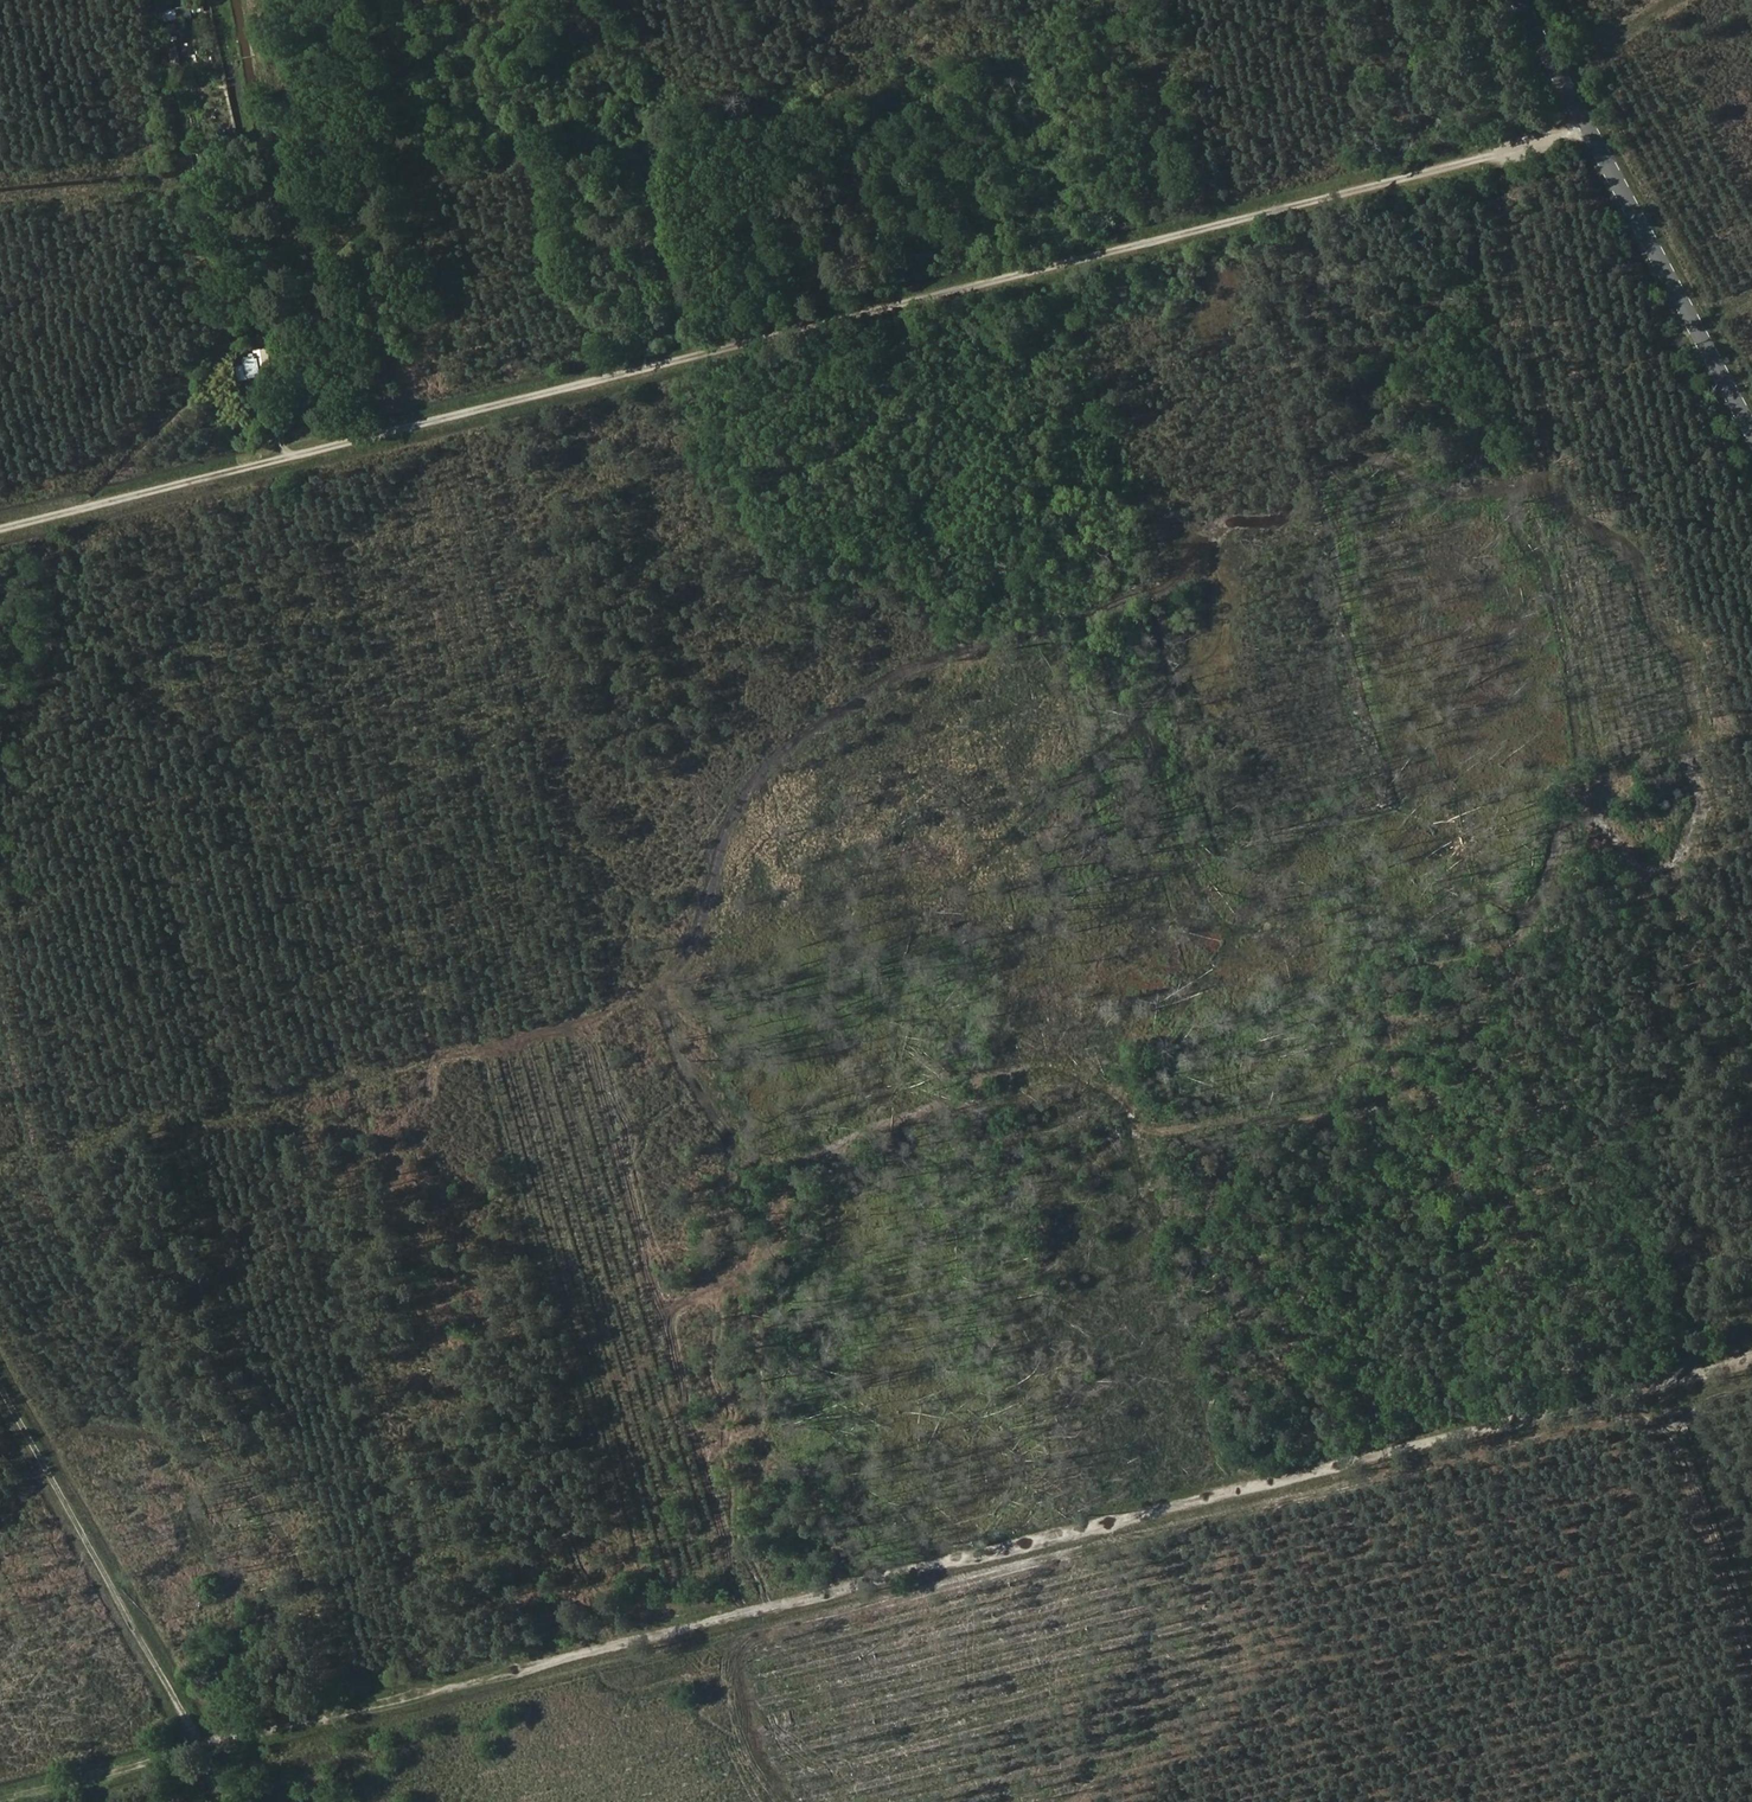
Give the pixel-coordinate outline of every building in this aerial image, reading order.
[(163,11),(165,22),(194,16),(192,5),(163,11)] [(269,348),(255,350),(258,367),(272,364),(269,348)]
